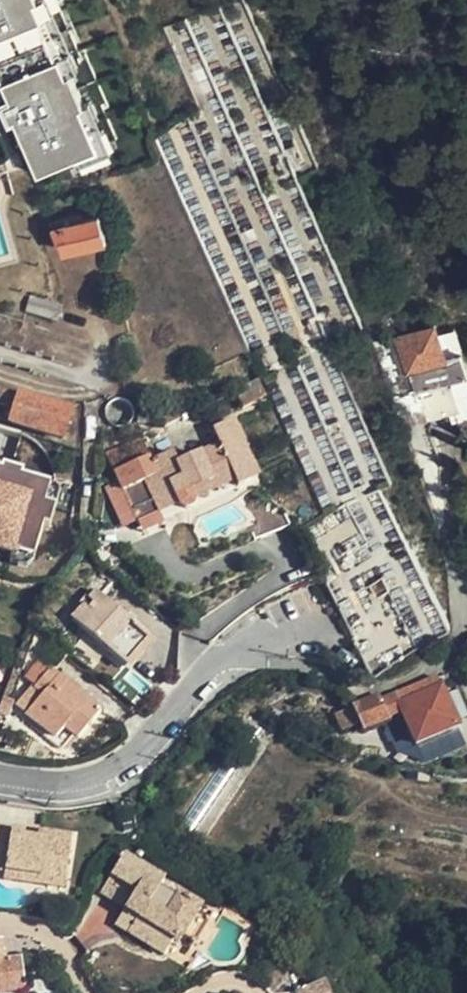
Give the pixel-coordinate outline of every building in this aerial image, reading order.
[(13,105),(8,107),(15,125),(20,123),(42,179),(80,165),(105,155),(91,120),(96,118),(83,87),(79,89),(72,70),(67,72),(59,51),(51,30),(55,28),(48,10),(53,8),(50,0),(0,0),(0,71),(13,105)] [(90,85),(59,6),(53,8),(48,10),(55,28),(51,30),(59,51),(67,72),(72,70),(79,89),(83,87),(90,85)] [(105,155),(80,165),(84,174),(119,160),(102,116),(96,118),(91,120),(105,155)] [(60,242),(63,249),(99,242),(106,241),(101,214),(84,217),(83,212),(63,214),(64,222),(51,224),(54,229),(60,242)] [(63,214),(49,216),(49,217),(51,224),(64,222),(63,214)] [(56,321),(59,306),(29,299),(26,314),(56,321)] [(466,377),(466,354),(466,351),(450,356),(443,333),(440,325),(400,336),(417,392),(466,377)] [(466,351),(459,328),(443,333),(450,356),(466,351)] [(314,355),(372,480),(389,472),(331,347),(314,355)] [(72,410),(0,390),(0,415),(13,419),(12,425),(64,440),(72,410)] [(226,469),(230,476),(232,484),(252,475),(228,418),(208,426),(213,439),(173,456),(169,447),(146,456),(151,468),(117,483),(131,517),(156,507),(153,499),(171,492),(176,501),(177,502),(180,504),(184,502),(187,501),(189,498),(187,493),(185,485),(226,469)] [(6,544),(27,549),(35,515),(42,517),(47,497),(36,494),(41,473),(12,465),(13,460),(0,457),(0,542),(6,544)] [(187,493),(230,476),(226,469),(185,485),(187,493)] [(447,631),(388,485),(344,502),(349,515),(321,527),(375,660),(447,631)] [(27,549),(6,544),(3,555),(24,560),(27,549)] [(150,636),(100,590),(74,618),(124,663),(150,636)] [(101,712),(50,669),(38,684),(48,692),(31,712),(60,735),(68,724),(82,736),(101,712)] [(382,698),(379,693),(335,711),(343,731),(360,725),(362,728),(403,713),(415,744),(457,727),(442,689),(400,706),(395,693),(382,698)] [(389,722),(399,749),(412,745),(403,717),(389,722)] [(36,887),(38,879),(54,883),(56,869),(72,873),(78,843),(46,836),(44,844),(30,842),(31,836),(0,829),(0,871),(10,874),(9,882),(36,887)] [(132,912),(126,920),(139,931),(131,941),(162,966),(175,950),(180,954),(185,950),(194,958),(211,938),(201,930),(204,926),(185,910),(170,926),(156,913),(174,892),(136,861),(109,895),(132,912)] [(38,879),(36,887),(68,895),(72,873),(56,869),(54,883),(38,879)] [(139,931),(126,920),(117,929),(131,941),(139,931)] [(19,960),(3,962),(1,948),(0,948),(0,992),(23,992),(19,960)]
